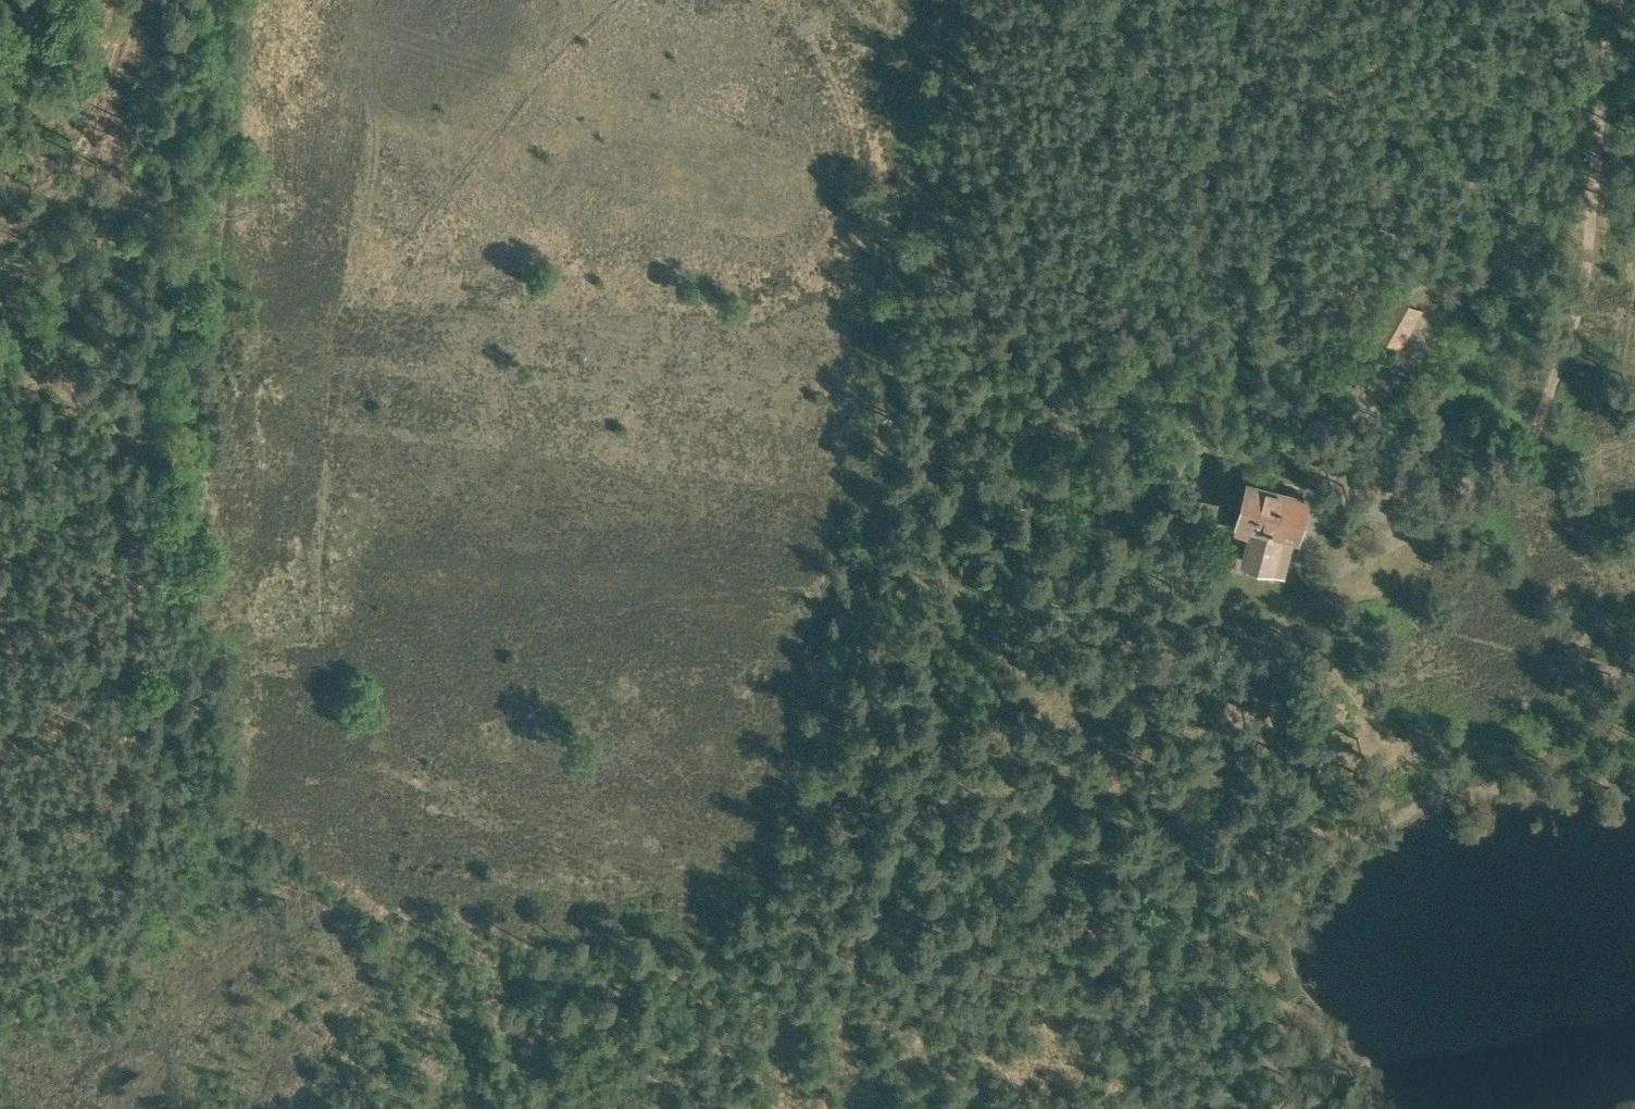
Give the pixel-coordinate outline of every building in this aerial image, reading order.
[(1422,309),(1394,294),(1374,332),(1400,348),(1422,309)] [(1298,512),(1303,493),(1249,479),(1236,529),(1251,533),(1244,561),(1270,568),(1286,509),(1298,512)]
